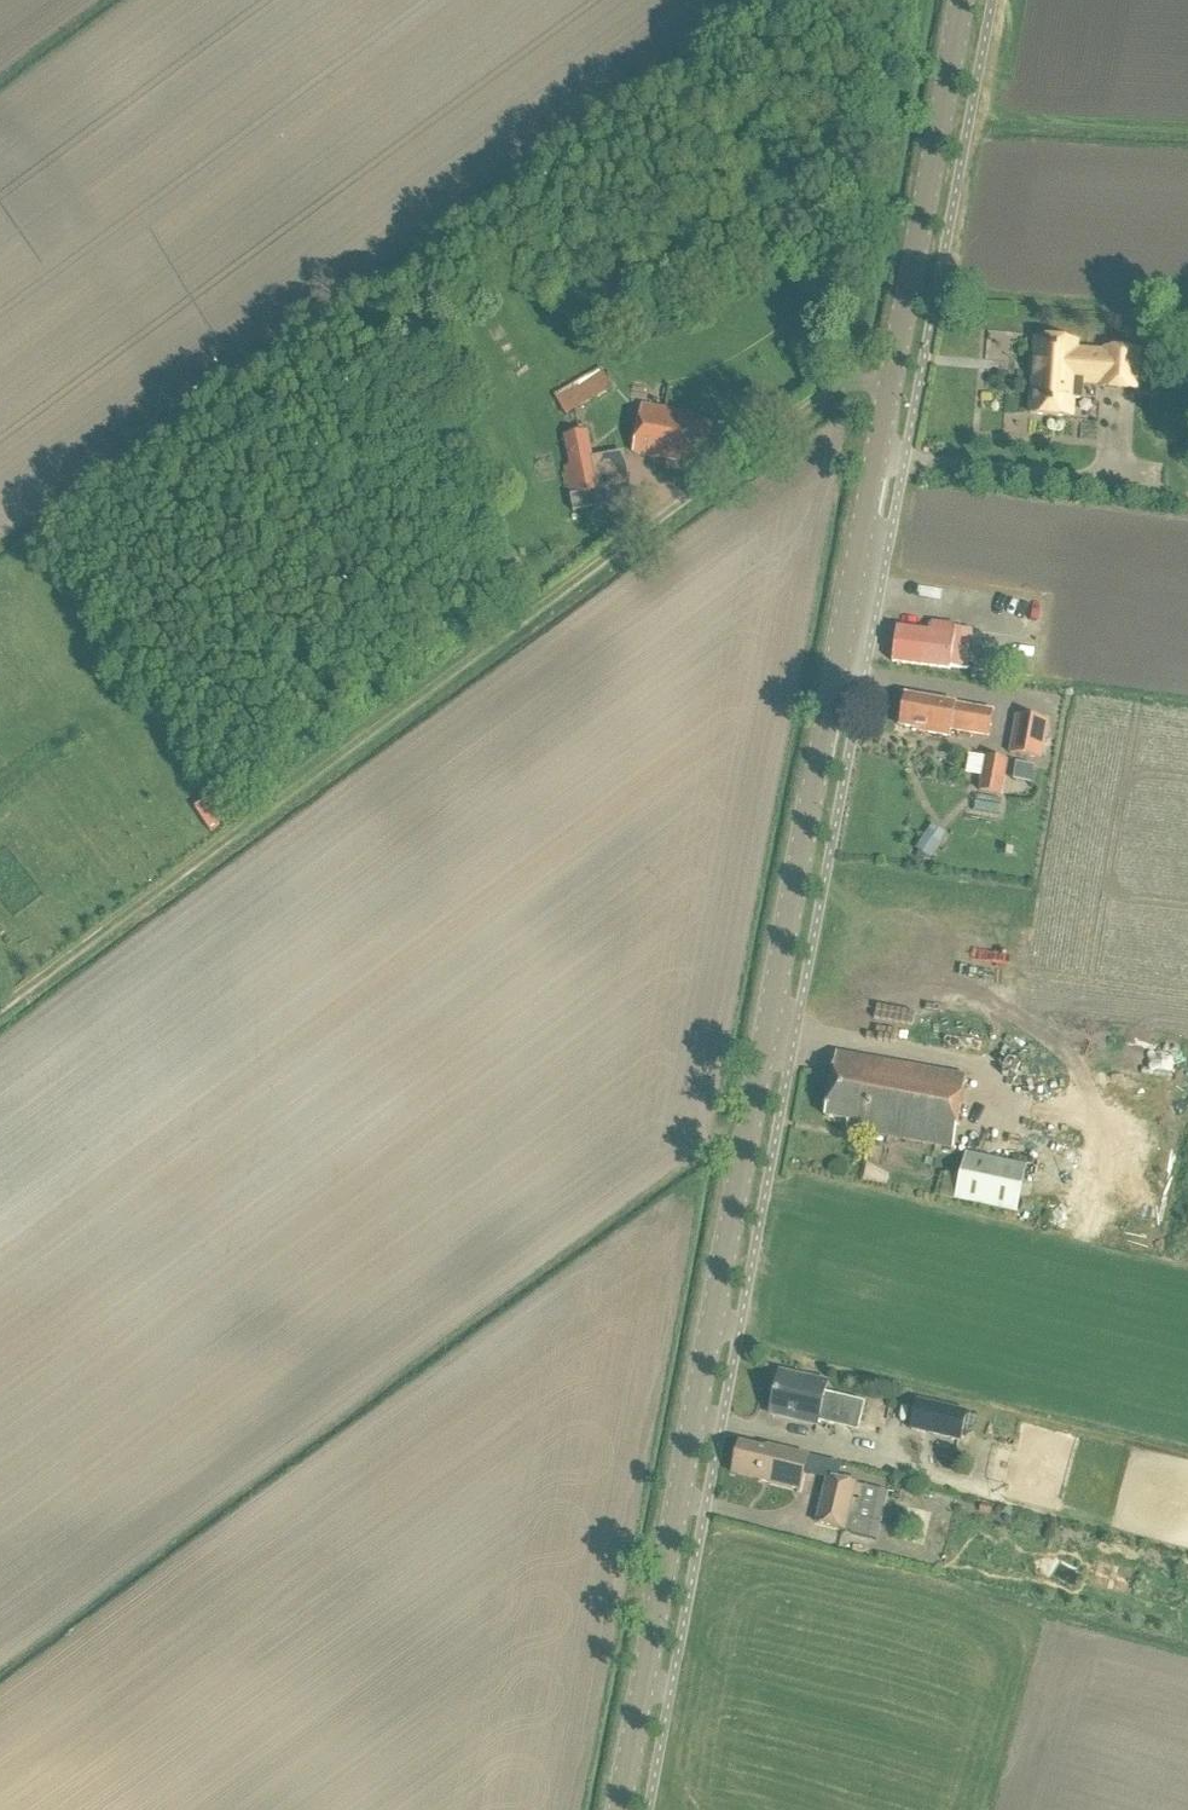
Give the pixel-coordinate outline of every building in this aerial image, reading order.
[(1035,342),(1029,412),(1072,416),(1075,382),(1106,385),(1106,388),(1136,391),(1140,354),(1104,350),(1103,358),(1075,356),(1076,346),(1035,342)] [(568,416),(613,391),(601,370),(556,396),(568,416)] [(708,460),(714,428),(689,423),(690,415),(644,407),(634,453),(681,462),(685,456),(708,460)] [(600,494),(589,434),(565,438),(571,468),(565,469),(570,499),(600,494)] [(969,668),(974,631),(931,624),(930,631),(898,626),(892,660),(951,669),(951,666),(969,668)] [(992,711),(904,696),(899,726),(952,735),(953,729),(988,735),(992,711)] [(1009,752),(1042,759),(1049,720),(1016,714),(1009,752)] [(1002,797),(1008,762),(985,758),(979,793),(1002,797)] [(1034,770),(1017,767),(1014,783),(1031,786),(1034,770)] [(938,848),(924,839),(916,851),(930,860),(938,848)] [(848,1121),(847,1127),(953,1147),(966,1075),(838,1052),(826,1117),(848,1121)] [(1173,1077),(1173,1054),(1149,1054),(1149,1077),(1173,1077)] [(1027,1166),(966,1153),(956,1202),(1016,1215),(1027,1166)] [(819,1425),(859,1434),(866,1405),(826,1395),(828,1386),(800,1379),(800,1380),(780,1375),(772,1408),(778,1409),(776,1418),(818,1428),(819,1425)] [(961,1443),(967,1414),(918,1402),(911,1432),(961,1443)] [(843,1466),(768,1448),(767,1451),(740,1445),(733,1475),(800,1492),(803,1480),(827,1486),(829,1479),(839,1482),(843,1466)] [(839,1482),(829,1479),(827,1486),(818,1524),(846,1531),(857,1486),(839,1482)] [(877,1539),(889,1493),(866,1487),(854,1533),(877,1539)] [(991,1508),(981,1505),(980,1514),(989,1516),(991,1508)]
